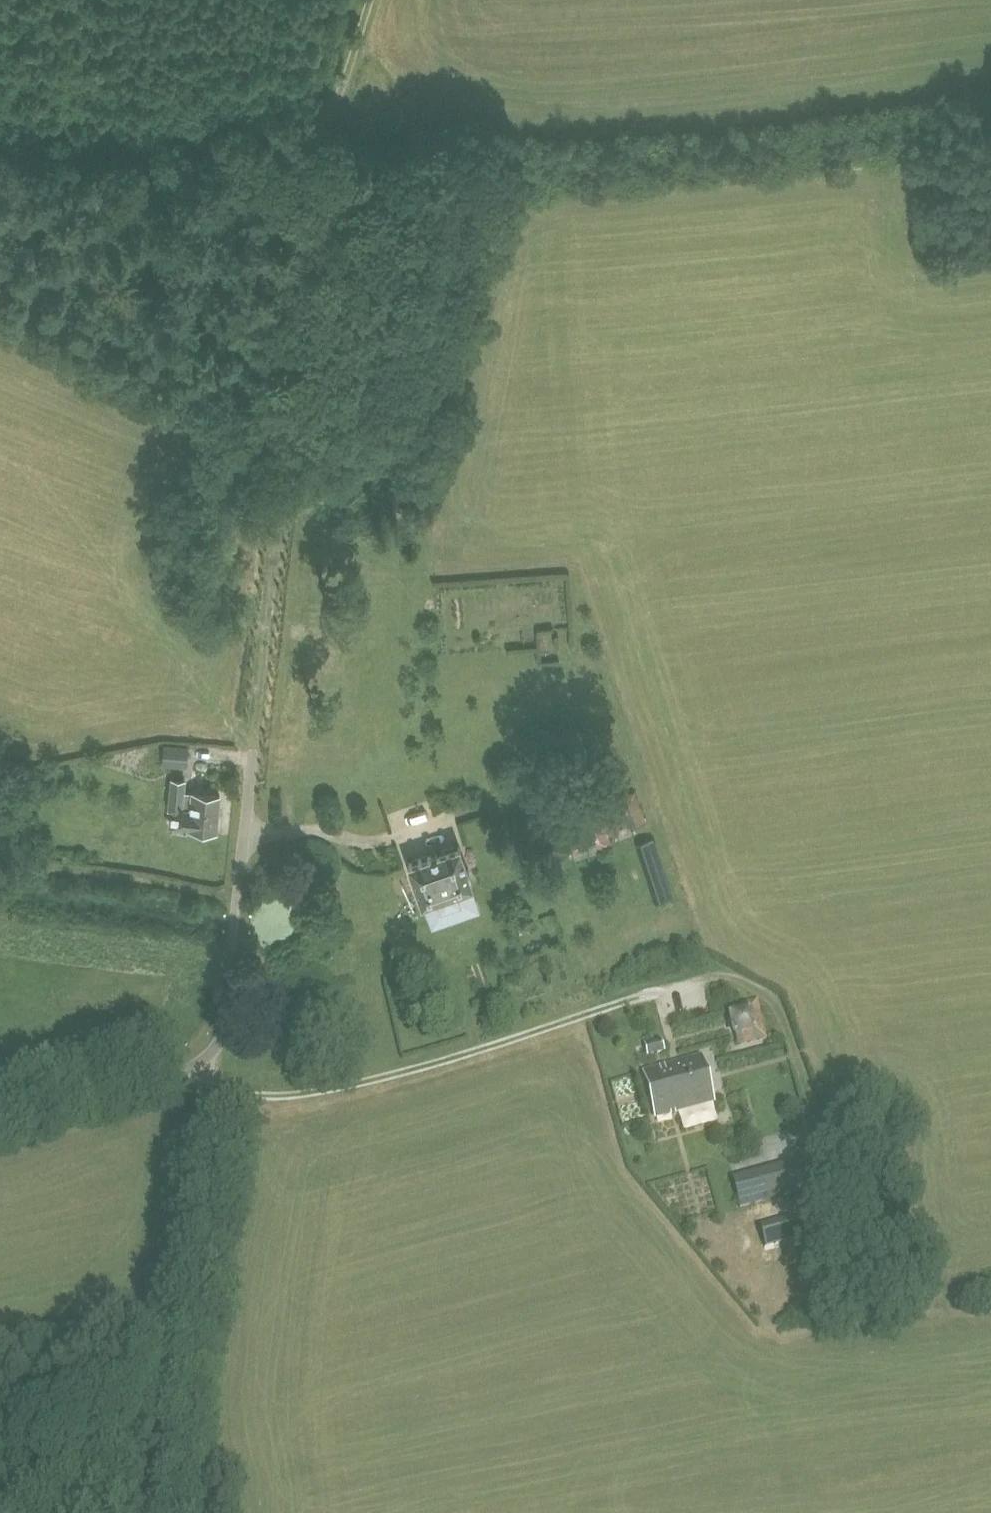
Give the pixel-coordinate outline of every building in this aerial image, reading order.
[(508,601),(493,600),(493,617),(508,617),(508,601)] [(186,767),(187,755),(188,745),(163,743),(161,765),(186,767)] [(173,808),(171,823),(190,825),(190,828),(218,830),(221,794),(192,792),(191,801),(185,801),(186,780),(171,778),(169,808),(173,808)] [(638,789),(596,803),(557,817),(574,860),(614,844),(610,835),(649,820),(638,789)] [(654,838),(637,845),(655,902),(673,896),(654,838)] [(476,907),(468,886),(473,884),(459,845),(409,863),(423,902),(439,896),(447,918),(476,907)] [(766,1037),(757,999),(728,1006),(732,1020),(737,1019),(739,1028),(734,1029),(737,1044),(766,1037)] [(663,1051),(660,1040),(645,1044),(648,1055),(663,1051)] [(706,1072),(701,1055),(643,1071),(656,1118),(671,1114),(670,1110),(674,1109),(675,1113),(714,1102),(709,1085),(703,1087),(699,1074),(706,1072)] [(743,1119),(728,1123),(731,1135),(746,1132),(743,1119)] [(798,1160),(780,1165),(786,1190),(805,1185),(798,1160)] [(784,1250),(770,1228),(725,1261),(740,1282),(784,1250)]
